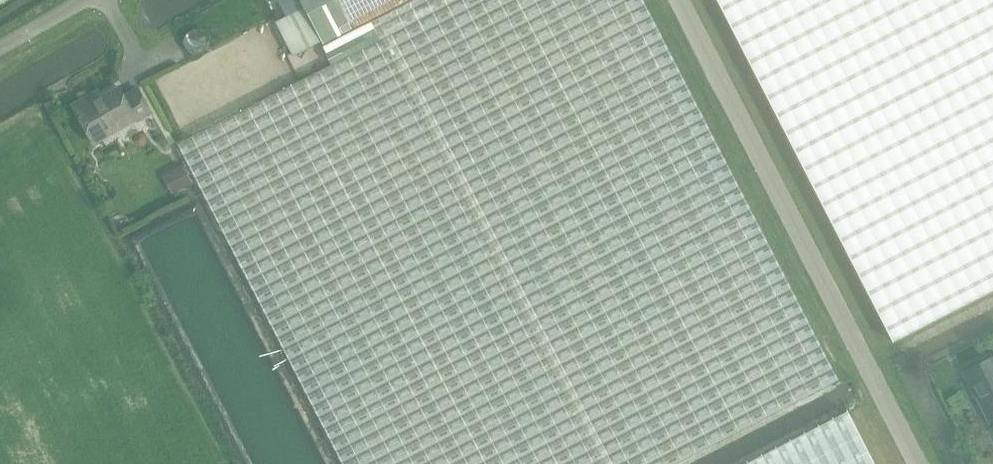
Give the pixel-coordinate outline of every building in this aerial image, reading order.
[(327,52),(333,64),(178,144),(342,463),(677,463),(839,381),(716,141),(643,0),(301,0),(305,7),(275,22),(293,56),(322,42),(327,52)] [(893,341),(992,289),(992,0),(717,0),(893,341)] [(93,146),(136,122),(138,124),(154,114),(139,86),(124,94),(119,85),(102,94),(99,88),(70,104),(93,146)] [(173,194),(192,184),(183,165),(163,175),(173,194)] [(966,373),(991,423),(992,422),(992,359),(966,373)] [(847,410),(743,463),(875,463),(847,410)]
